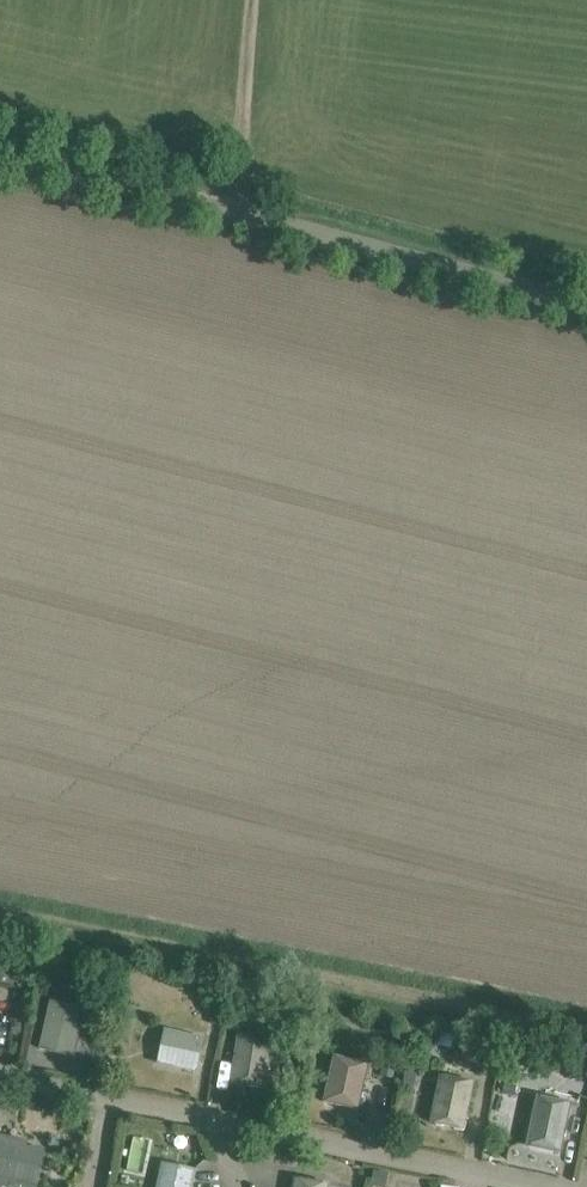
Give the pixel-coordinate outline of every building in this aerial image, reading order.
[(51,1000),(40,1048),(74,1056),(85,1008),(51,1000)] [(213,1012),(212,1022),(222,1024),(223,1014),(213,1012)] [(231,1020),(230,1029),(240,1031),(241,1021),(231,1020)] [(165,1029),(162,1046),(176,1049),(172,1066),(197,1072),(204,1038),(165,1029)] [(239,1034),(231,1082),(265,1087),(273,1039),(239,1034)] [(335,1055),(325,1100),(358,1108),(368,1063),(335,1055)] [(383,1065),(380,1076),(391,1078),(394,1067),(383,1065)] [(404,1074),(402,1084),(411,1086),(414,1076),(404,1074)] [(440,1075),(431,1121),(434,1122),(436,1124),(441,1125),(444,1124),(452,1126),(454,1128),(463,1129),(465,1128),(467,1119),(466,1116),(473,1081),(441,1074),(440,1075)] [(504,1082),(502,1093),(513,1095),(515,1084),(504,1082)] [(538,1095),(528,1143),(532,1144),(533,1145),(538,1147),(540,1146),(550,1148),(551,1149),(560,1151),(562,1150),(563,1141),(562,1139),(570,1102),(538,1095)] [(31,1149),(24,1139),(0,1135),(0,1179),(36,1186),(44,1152),(31,1149)] [(157,1186),(193,1186),(196,1169),(180,1165),(177,1180),(159,1176),(157,1186)] [(372,1184),(384,1186),(386,1186),(389,1173),(375,1170),(372,1184)] [(294,1186),(329,1186),(330,1183),(295,1177),(294,1186)]
